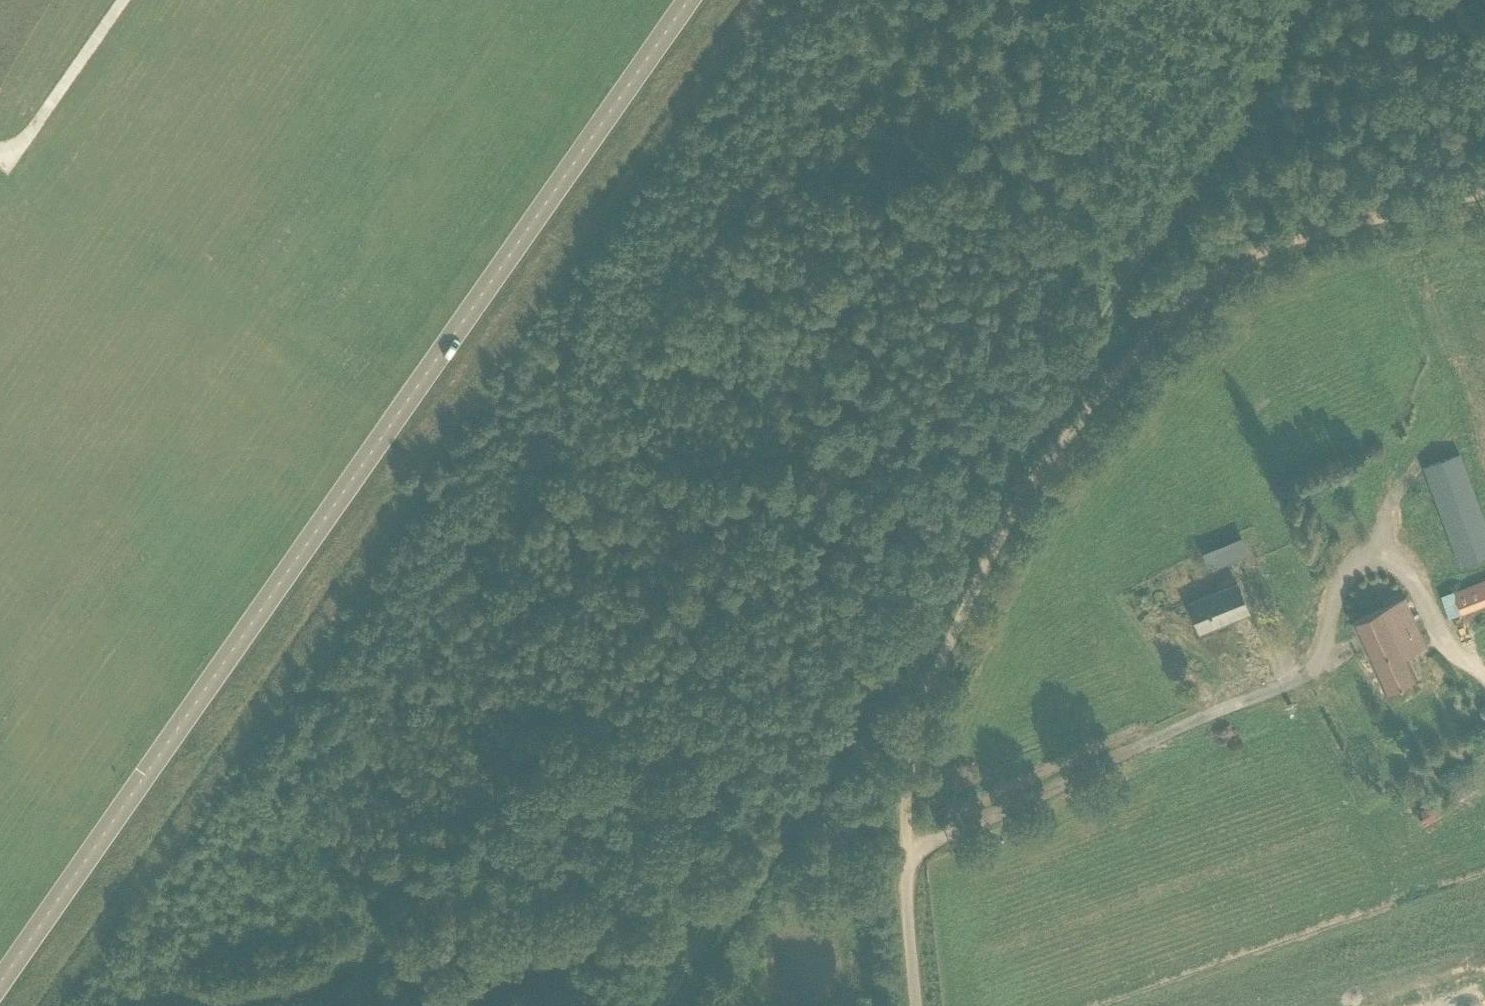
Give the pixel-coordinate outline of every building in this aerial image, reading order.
[(1484,554),(1484,520),(1460,452),(1422,466),(1458,564),(1484,554)] [(1242,537),(1222,544),(1229,561),(1248,553),(1242,537)] [(1484,602),(1484,579),(1441,596),(1449,616),(1484,602)] [(1248,612),(1241,593),(1237,584),(1188,603),(1200,631),(1248,612)] [(1405,655),(1427,644),(1404,597),(1352,621),(1385,691),(1416,677),(1405,655)] [(731,899),(739,904),(743,898),(735,893),(731,899)]
